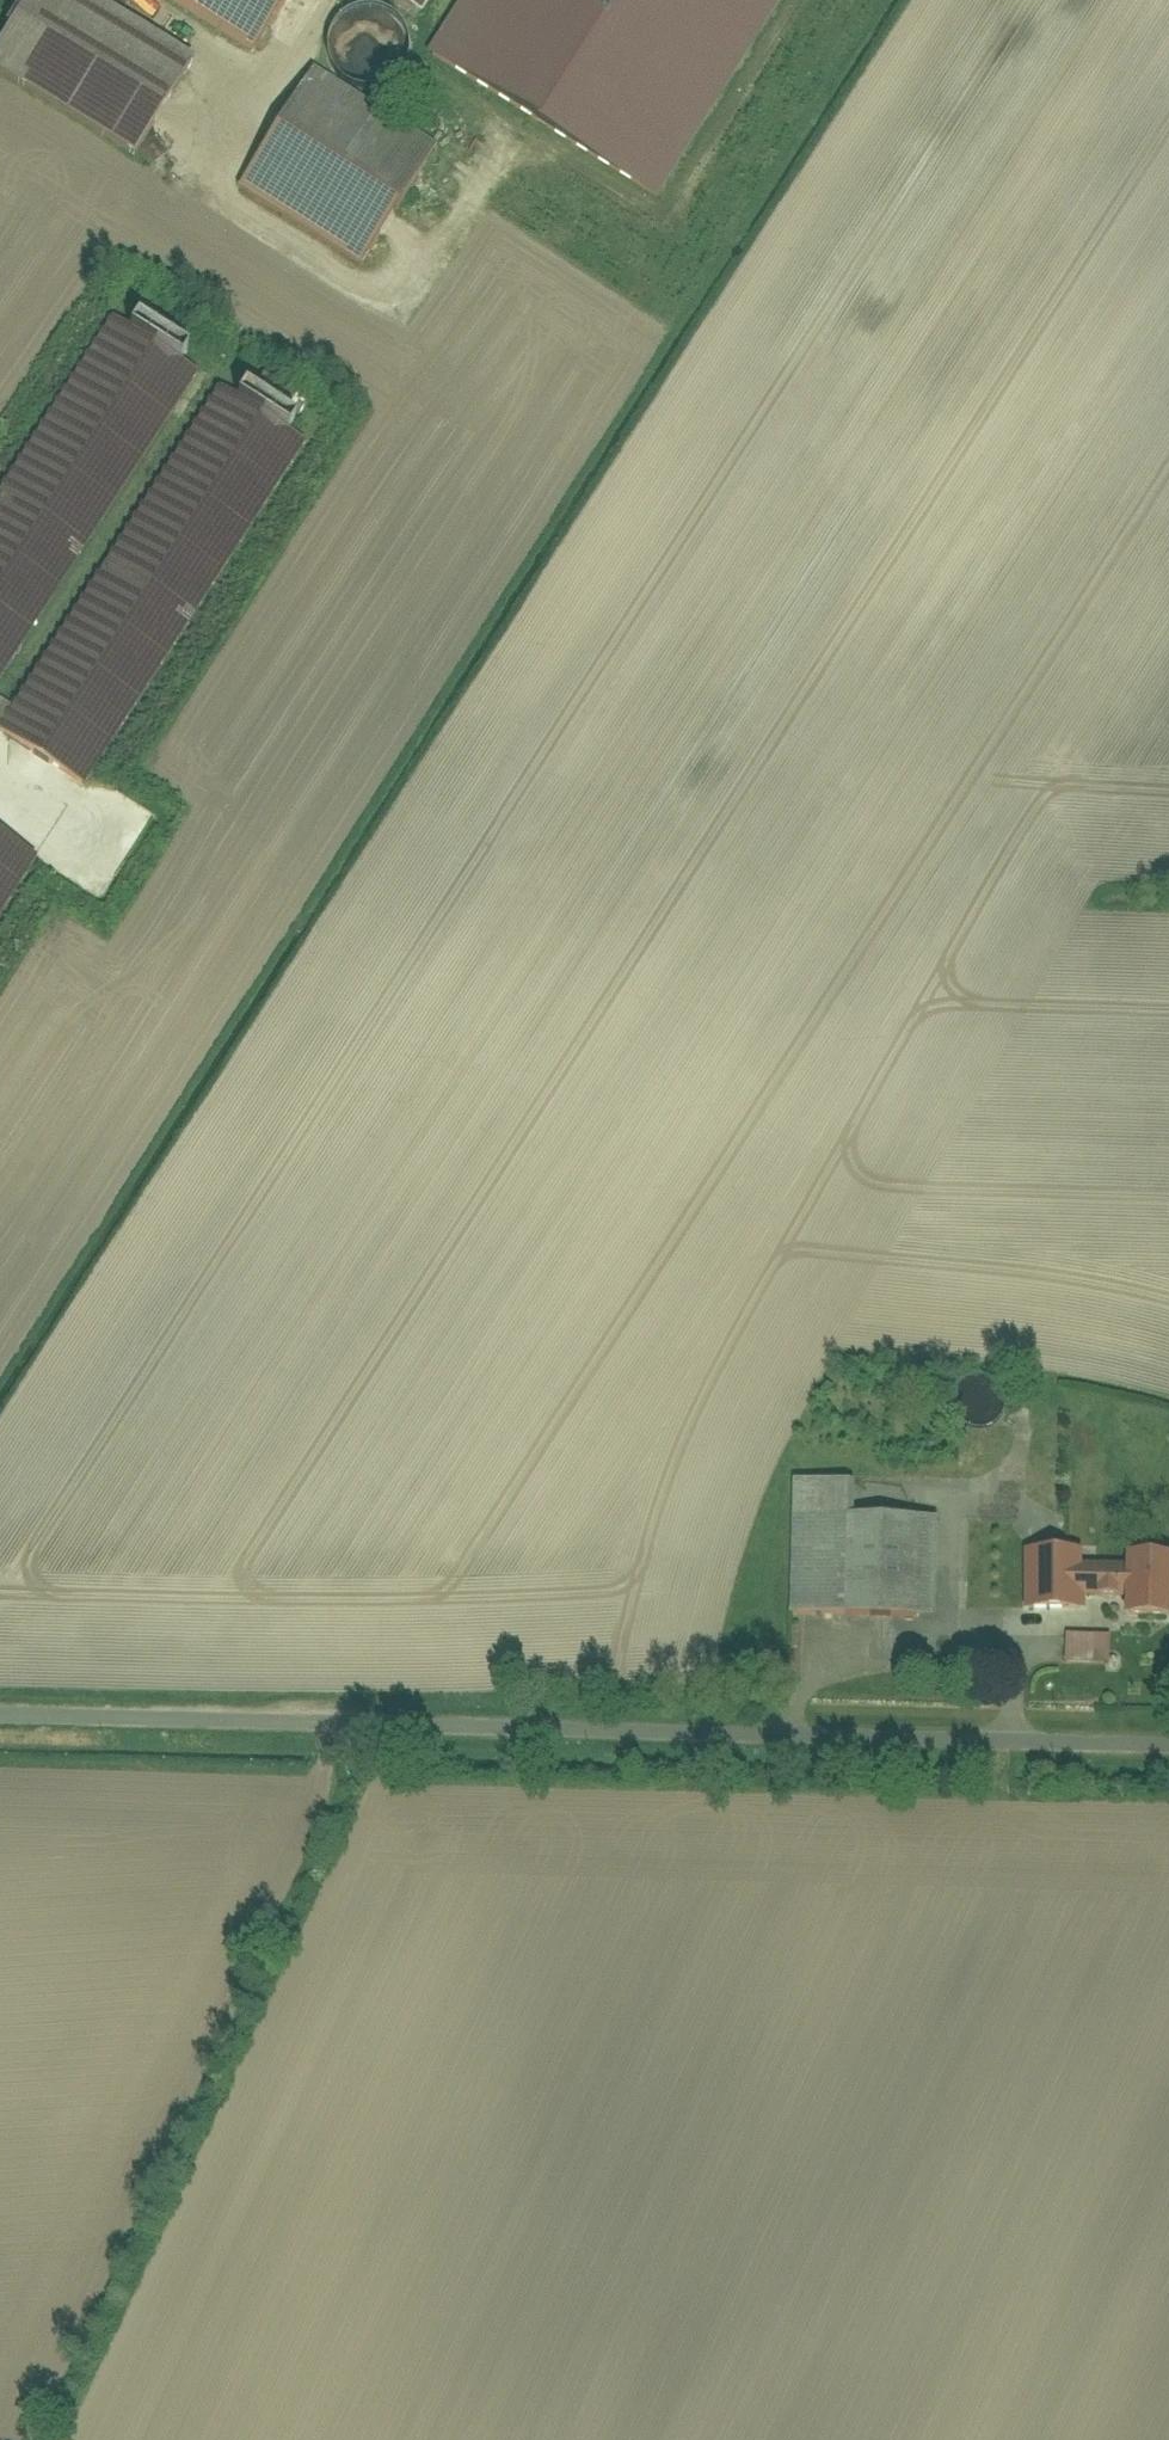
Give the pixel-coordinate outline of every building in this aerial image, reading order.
[(90,0),(29,0),(0,44),(0,68),(133,153),(190,65),(90,0)] [(255,50),(287,0),(176,0),(255,50)] [(420,11),(427,0),(403,0),(420,11)] [(423,55),(657,200),(782,0),(458,0),(423,55)] [(404,64),(375,11),(331,35),(360,88),(404,64)] [(435,149),(315,73),(242,185),(362,262),(435,149)] [(113,323),(0,500),(0,679),(194,374),(113,323)] [(301,443),(218,390),(2,730),(84,782),(301,443)] [(34,860),(0,839),(0,915),(34,860)] [(853,1483),(795,1482),(792,1614),(936,1617),(938,1523),(852,1521),(853,1483)] [(1089,1554),(1025,1553),(1024,1610),(1087,1612),(1088,1597),(1088,1567),(1089,1554)] [(1168,1619),(1168,1556),(1127,1555),(1126,1568),(1126,1598),(1125,1618),(1168,1619)] [(1088,1597),(1126,1598),(1126,1568),(1088,1567),(1088,1597)] [(1112,1637),(1068,1636),(1067,1664),(1111,1665),(1112,1637)]
